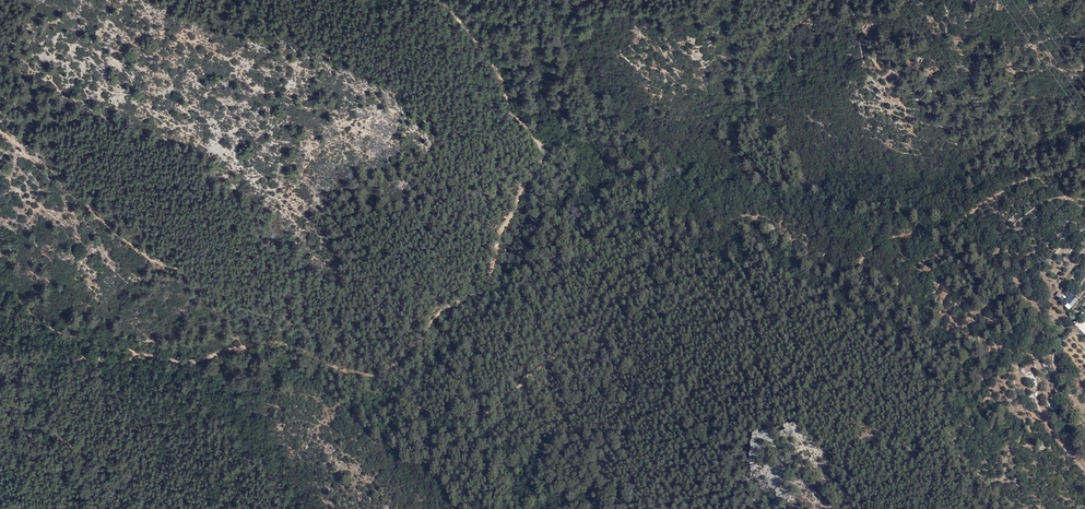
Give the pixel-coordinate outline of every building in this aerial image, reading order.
[(1073,306),(1077,299),(1068,295),(1065,302),(1073,306)]
